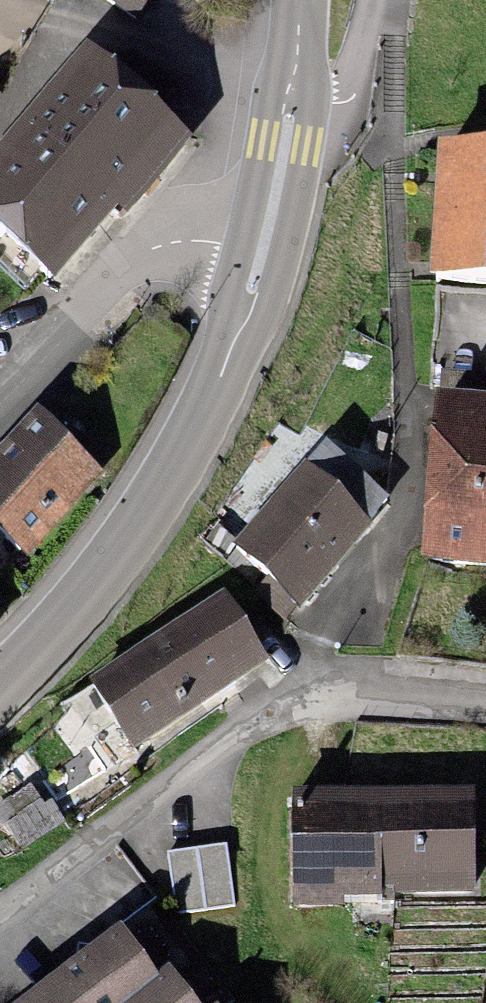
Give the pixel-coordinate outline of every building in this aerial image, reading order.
[(138,26),(156,0),(155,0),(100,0),(138,26)] [(0,180),(0,243),(64,297),(191,144),(171,127),(118,83),(96,65),(0,180)] [(132,67),(118,83),(171,127),(184,111),(132,67)] [(425,292),(485,290),(485,168),(422,169),(425,292)] [(425,556),(485,560),(485,422),(436,418),(425,556)] [(0,483),(0,571),(15,554),(25,563),(99,480),(46,432),(0,483)] [(297,474),(224,559),(261,590),(250,603),(283,630),(366,532),(297,474)] [(221,613),(94,696),(121,737),(100,751),(121,783),(142,769),(137,762),(264,679),(221,613)] [(43,782),(30,765),(16,775),(29,792),(43,782)] [(33,802),(2,819),(24,857),(64,835),(53,815),(44,820),(33,802)] [(471,808),(288,809),(288,903),(471,902),(471,808)] [(163,983),(152,992),(112,942),(34,1002),(179,1002),(163,983)]
